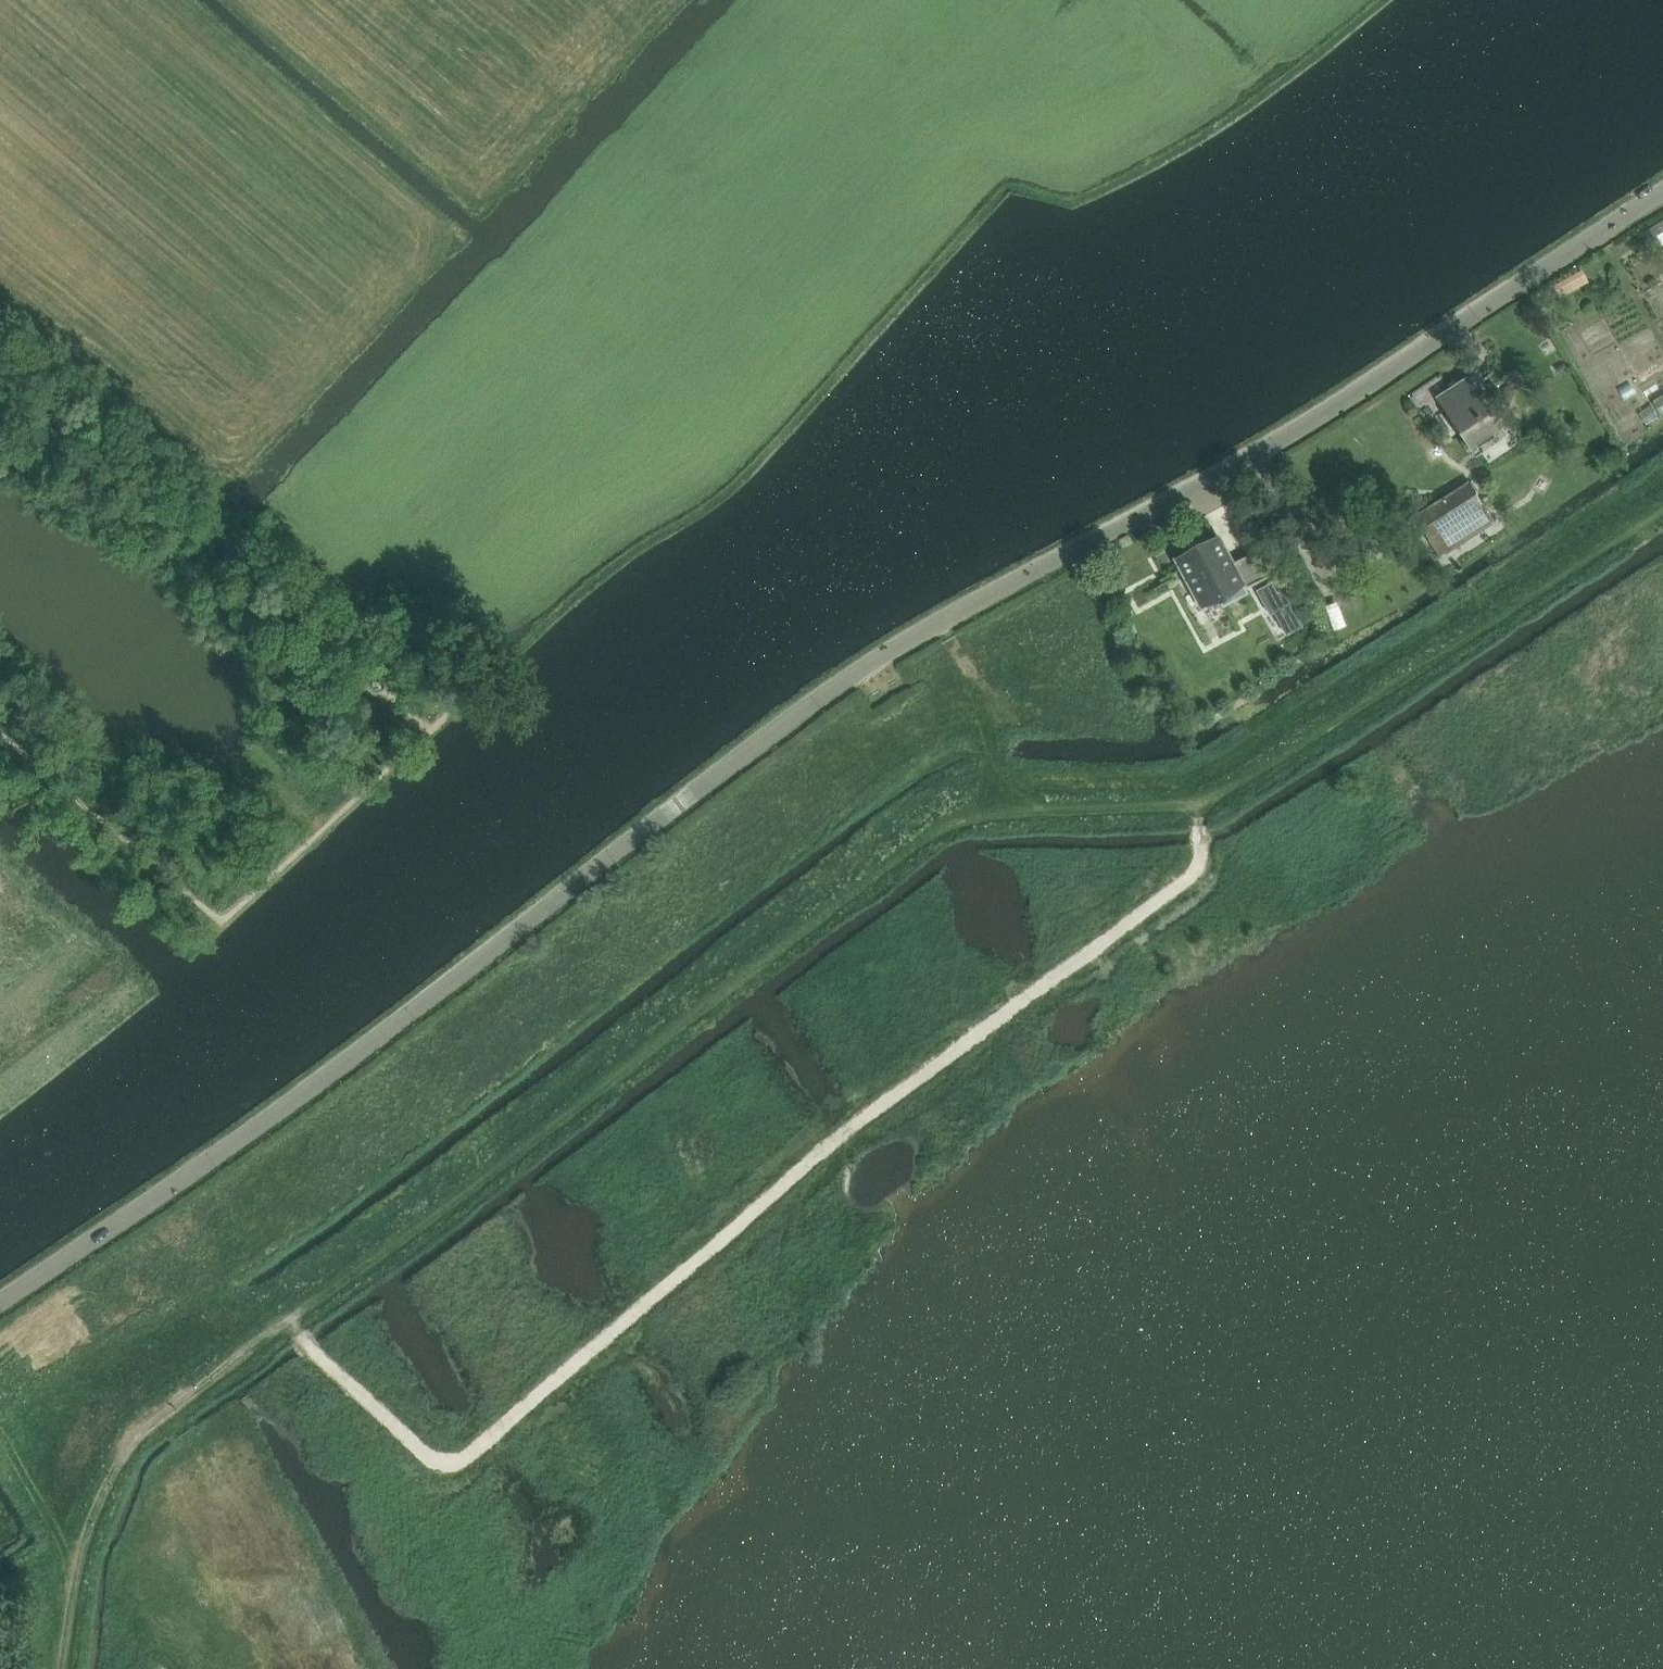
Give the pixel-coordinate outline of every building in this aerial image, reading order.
[(1662,231),(1662,220),(1644,231),(1649,240),(1662,231)] [(1565,279),(1553,286),(1560,298),(1578,288),(1589,282),(1582,269),(1565,279)] [(1471,451),(1504,429),(1468,376),(1435,398),(1471,451)] [(1469,481),(1414,516),(1438,555),(1494,520),(1469,481)] [(1220,542),(1179,563),(1203,609),(1268,575),(1255,549),(1231,562),(1220,542)] [(1280,578),(1257,591),(1270,613),(1274,611),(1286,634),(1303,625),(1290,602),(1293,600),(1280,578)]
